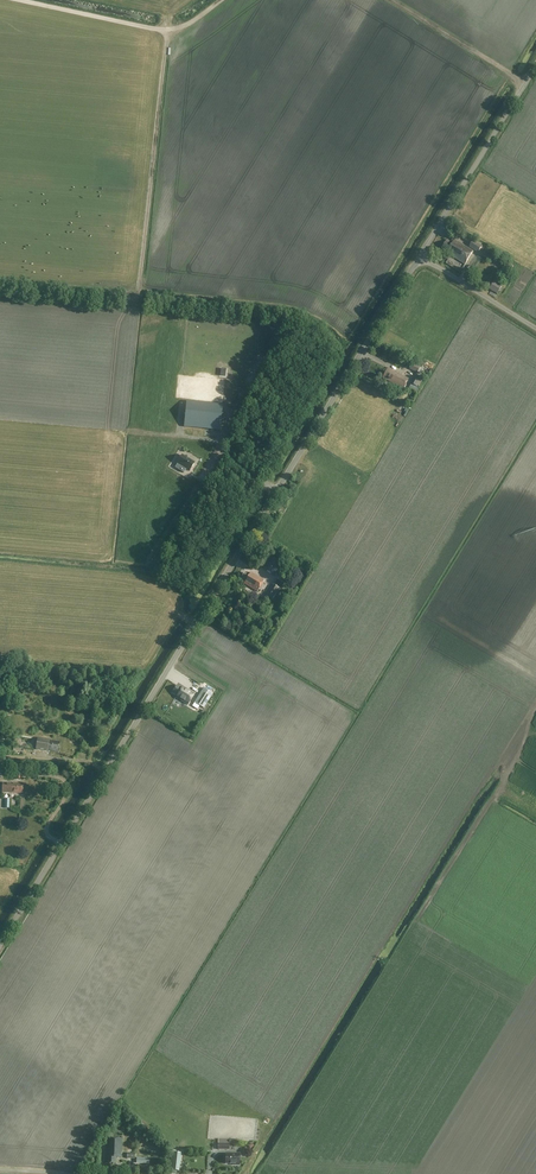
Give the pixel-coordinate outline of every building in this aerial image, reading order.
[(447,254),(465,264),(473,251),(454,240),(452,244),(447,241),(441,250),(447,253),(447,254)] [(478,252),(482,246),(473,241),(469,247),(478,252)] [(502,286),(494,282),(490,290),(498,294),(502,286)] [(417,373),(417,372),(420,374),(423,369),(419,368),(420,367),(412,363),(409,369),(417,373)] [(387,368),(382,378),(403,389),(408,379),(391,370),(392,370),(387,368)] [(410,384),(411,384),(409,388),(417,392),(423,379),(420,377),(415,375),(410,384)] [(187,402),(184,426),(220,430),(223,405),(187,402)] [(177,464),(175,468),(183,473),(186,469),(190,471),(195,463),(182,455),(177,463),(177,464)] [(268,556),(261,568),(271,574),(278,562),(268,556)] [(244,584),(257,592),(264,580),(251,572),(250,574),(245,571),(240,580),(244,583),(244,584)] [(272,584),(264,596),(275,602),(282,590),(272,584)] [(177,696),(176,698),(188,705),(195,694),(183,687),(182,688),(177,685),(172,693),(177,696)] [(204,688),(195,702),(204,708),(214,694),(204,688)] [(58,752),(60,742),(50,740),(37,738),(36,749),(47,751),(47,750),(58,752)] [(3,783),(2,792),(22,793),(23,784),(16,783),(15,784),(13,784),(13,783),(3,783)] [(121,1138),(106,1138),(106,1161),(108,1161),(108,1163),(115,1163),(116,1158),(121,1158),(121,1138)] [(234,1139),(219,1139),(219,1150),(230,1150),(230,1143),(234,1144),(234,1139)] [(180,1150),(174,1150),(173,1153),(172,1152),(170,1170),(178,1171),(180,1153),(179,1153),(180,1150)] [(240,1154),(225,1154),(225,1164),(240,1164),(240,1154)]
